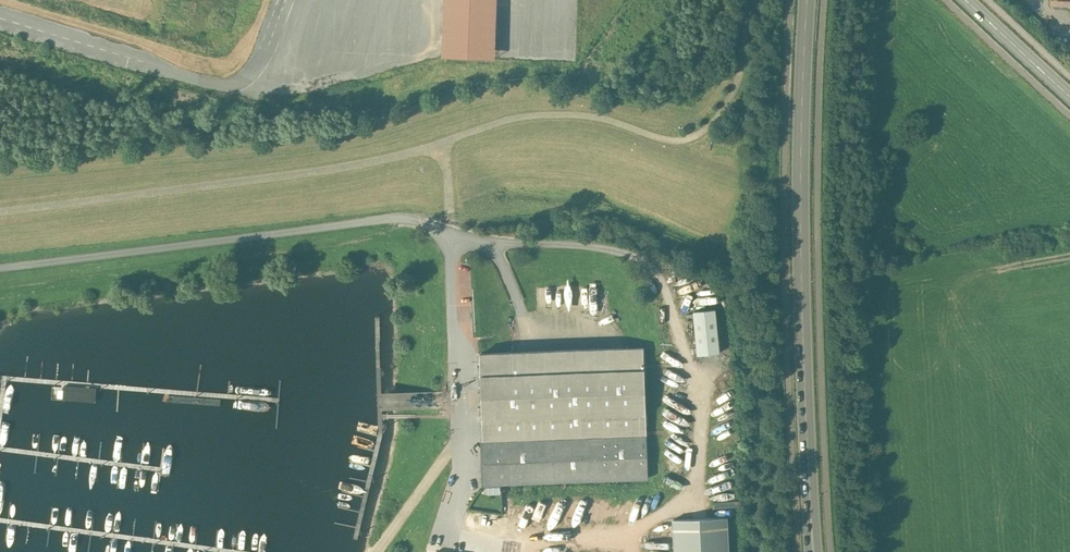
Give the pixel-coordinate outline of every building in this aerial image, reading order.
[(441,60),(497,62),(499,0),(444,0),(441,60)] [(715,309),(693,311),(698,354),(720,352),(715,309)] [(643,348),(480,353),(484,485),(648,479),(643,348)] [(673,519),(674,551),(729,551),(727,517),(673,519)]
